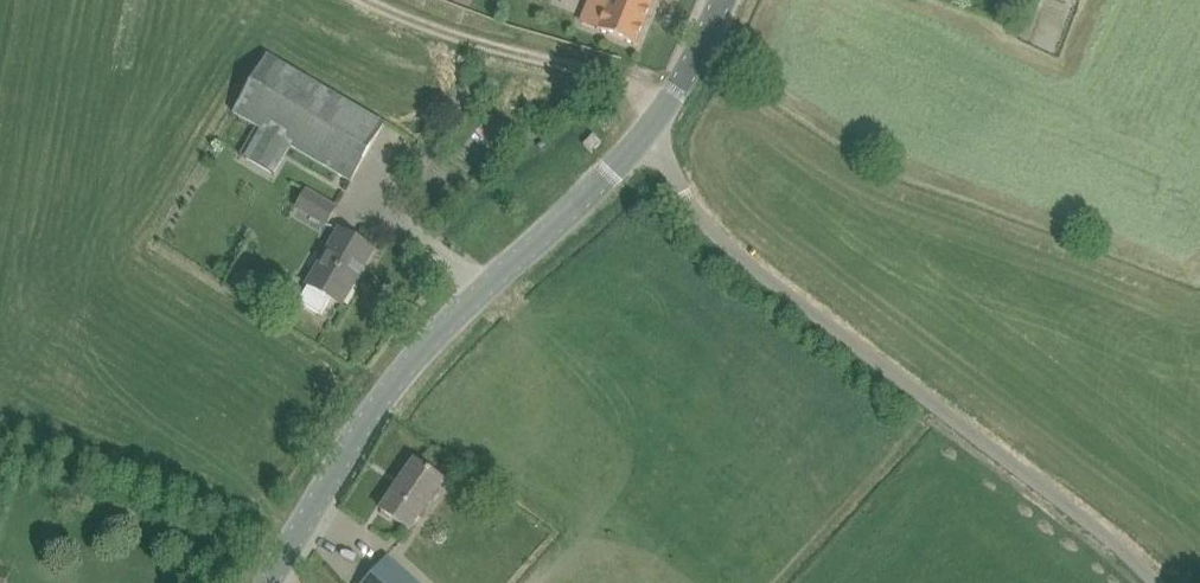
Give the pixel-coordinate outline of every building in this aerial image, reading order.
[(597,29),(638,45),(655,0),(609,0),(597,29)] [(246,155),(274,172),(291,145),(351,181),(385,124),(269,54),(234,110),(263,128),(246,155)] [(594,135),(584,145),(592,153),(602,143),(594,135)] [(326,227),(337,208),(305,189),(294,208),(326,227)] [(321,314),(330,298),(342,305),(374,250),(340,230),(299,301),(321,314)] [(446,482),(435,474),(415,461),(382,509),(412,530),(446,482)] [(387,558),(365,582),(415,582),(387,558)] [(9,570),(0,565),(0,582),(2,582),(9,570)]
